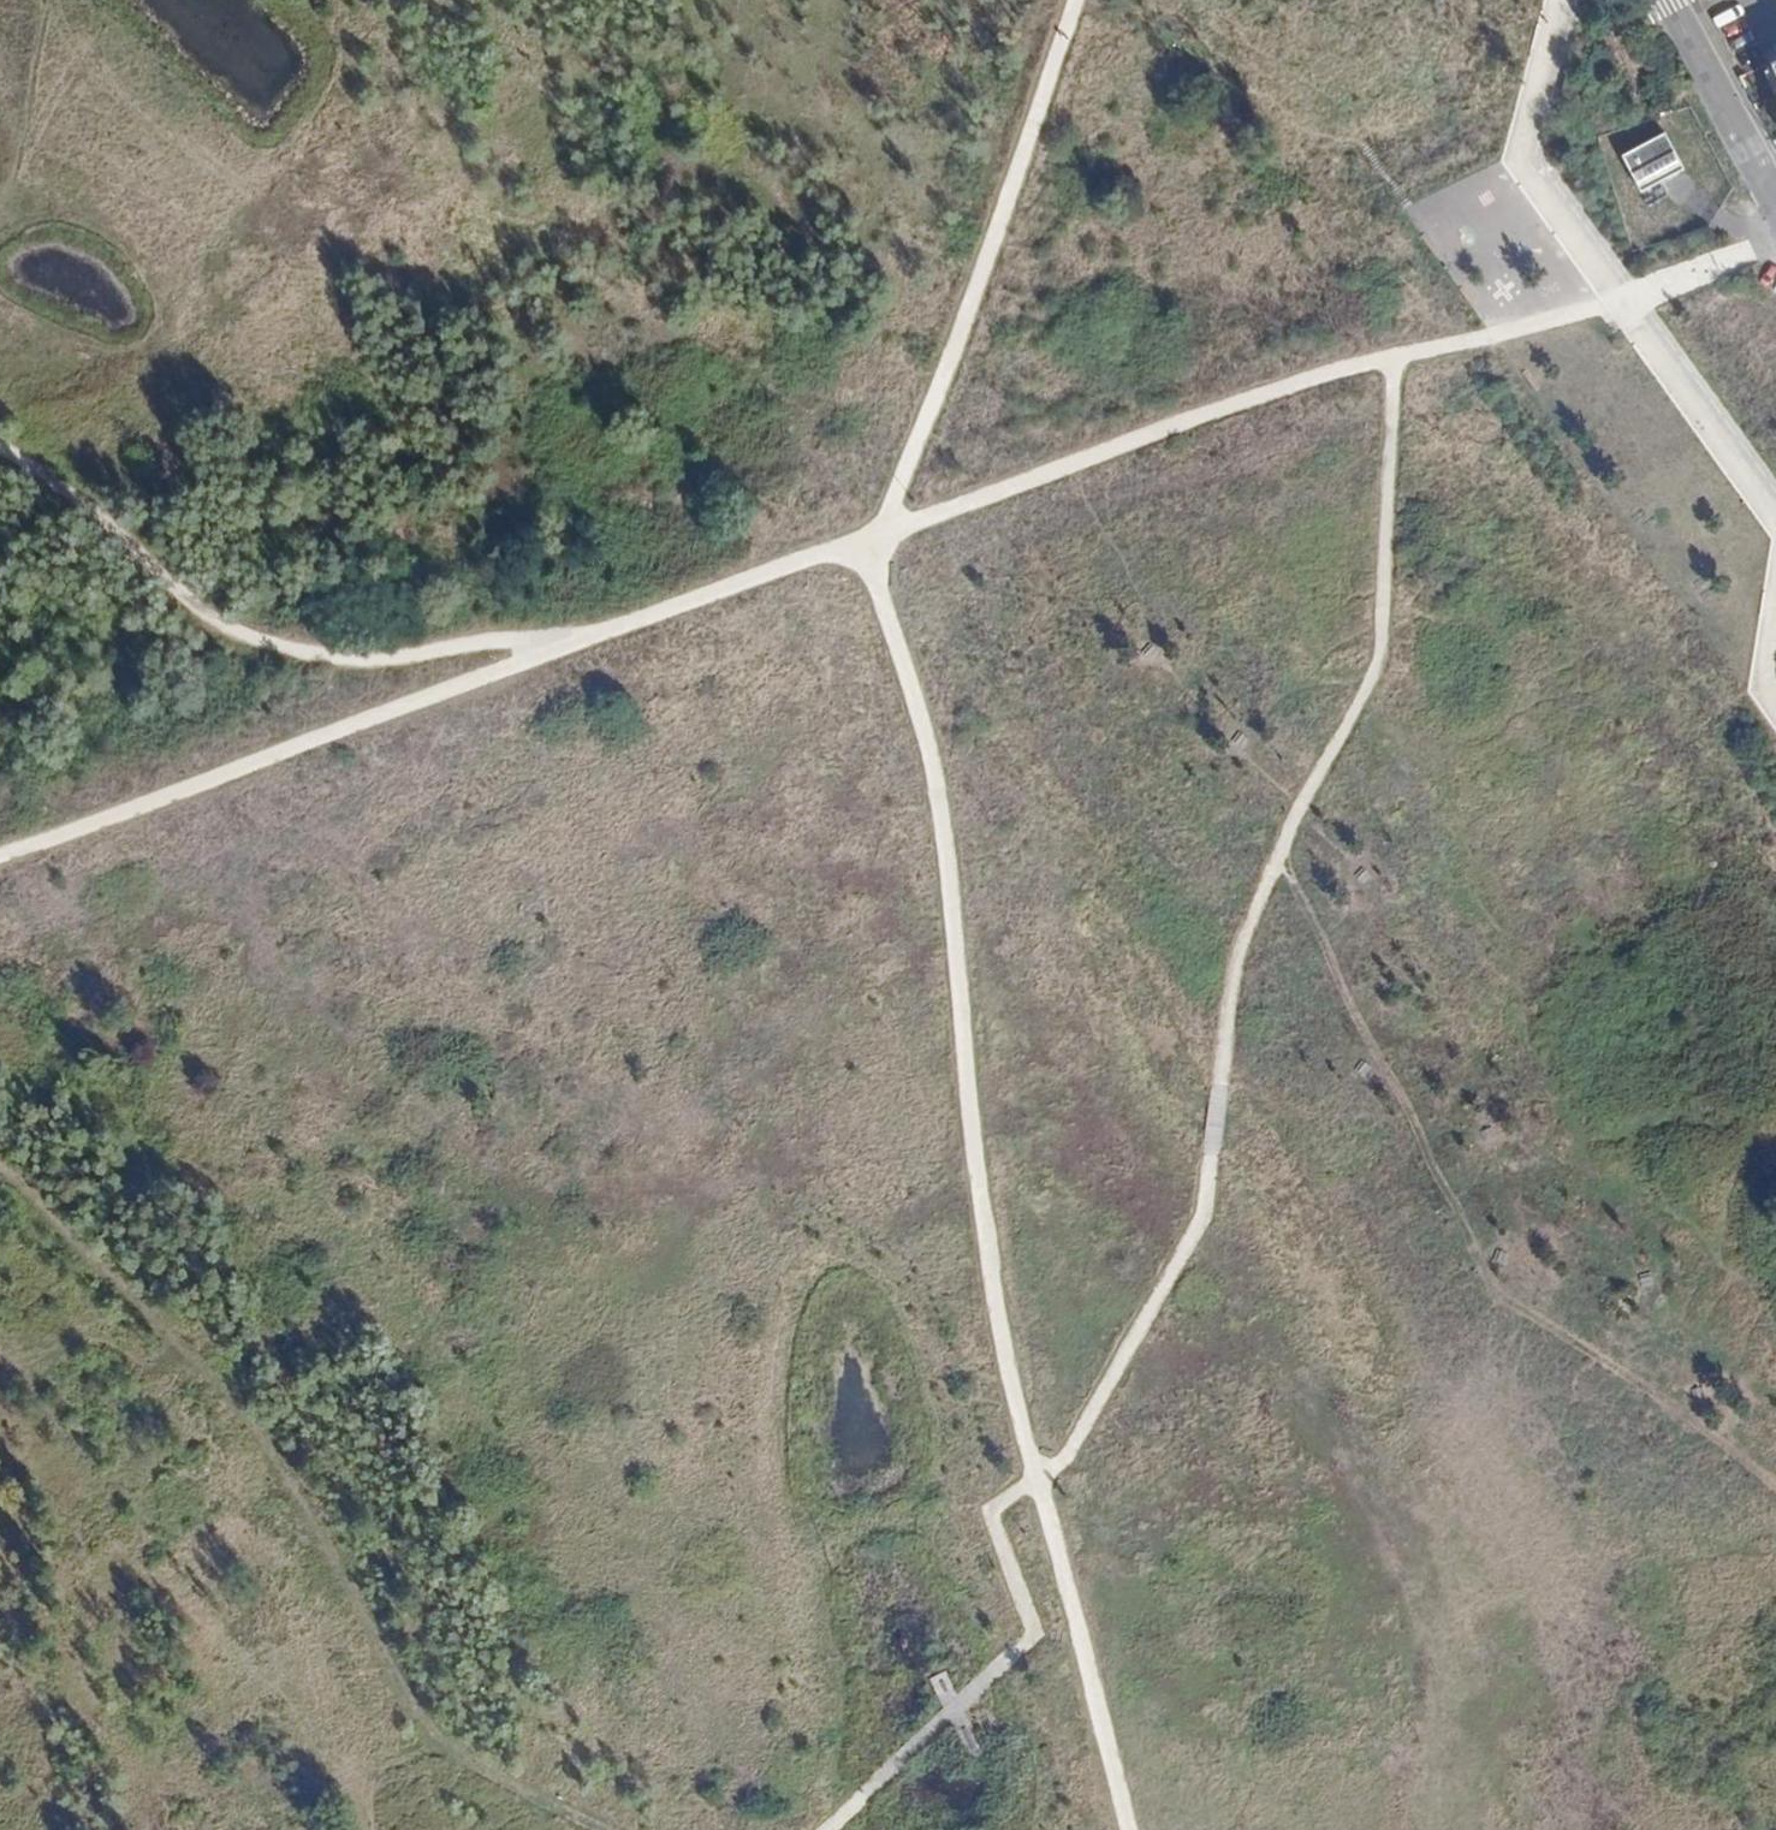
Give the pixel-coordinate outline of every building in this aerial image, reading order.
[(1763,57),(1775,89),(1775,52),(1763,57)] [(1693,175),(1674,139),(1628,163),(1647,199),(1693,175)]
